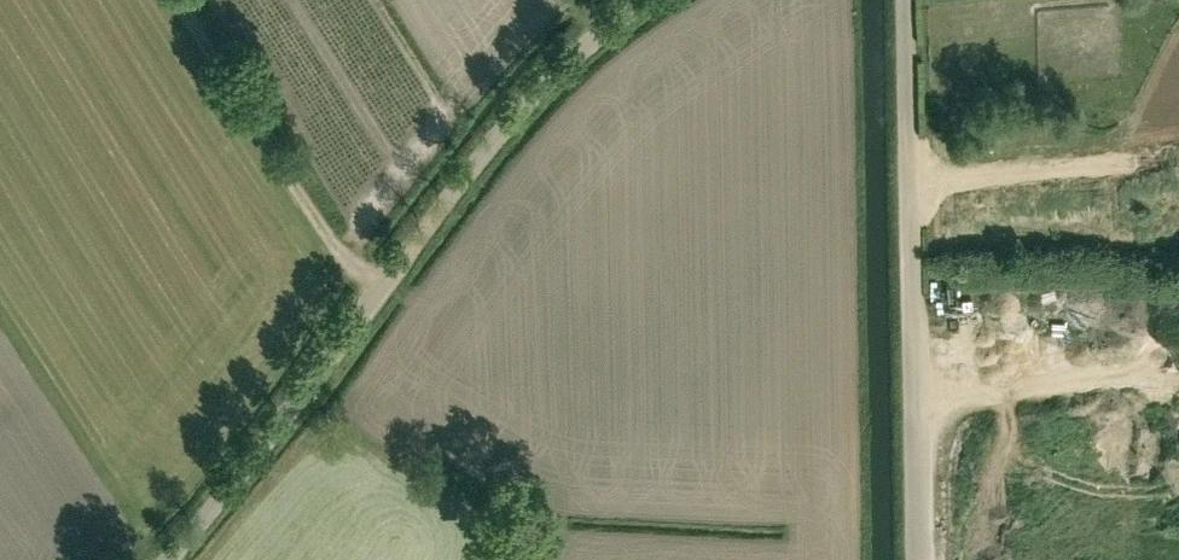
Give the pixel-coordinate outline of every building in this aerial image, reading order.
[(1055,326),(989,325),(989,342),(1038,342),(1038,358),(1055,358),(1055,326)]
